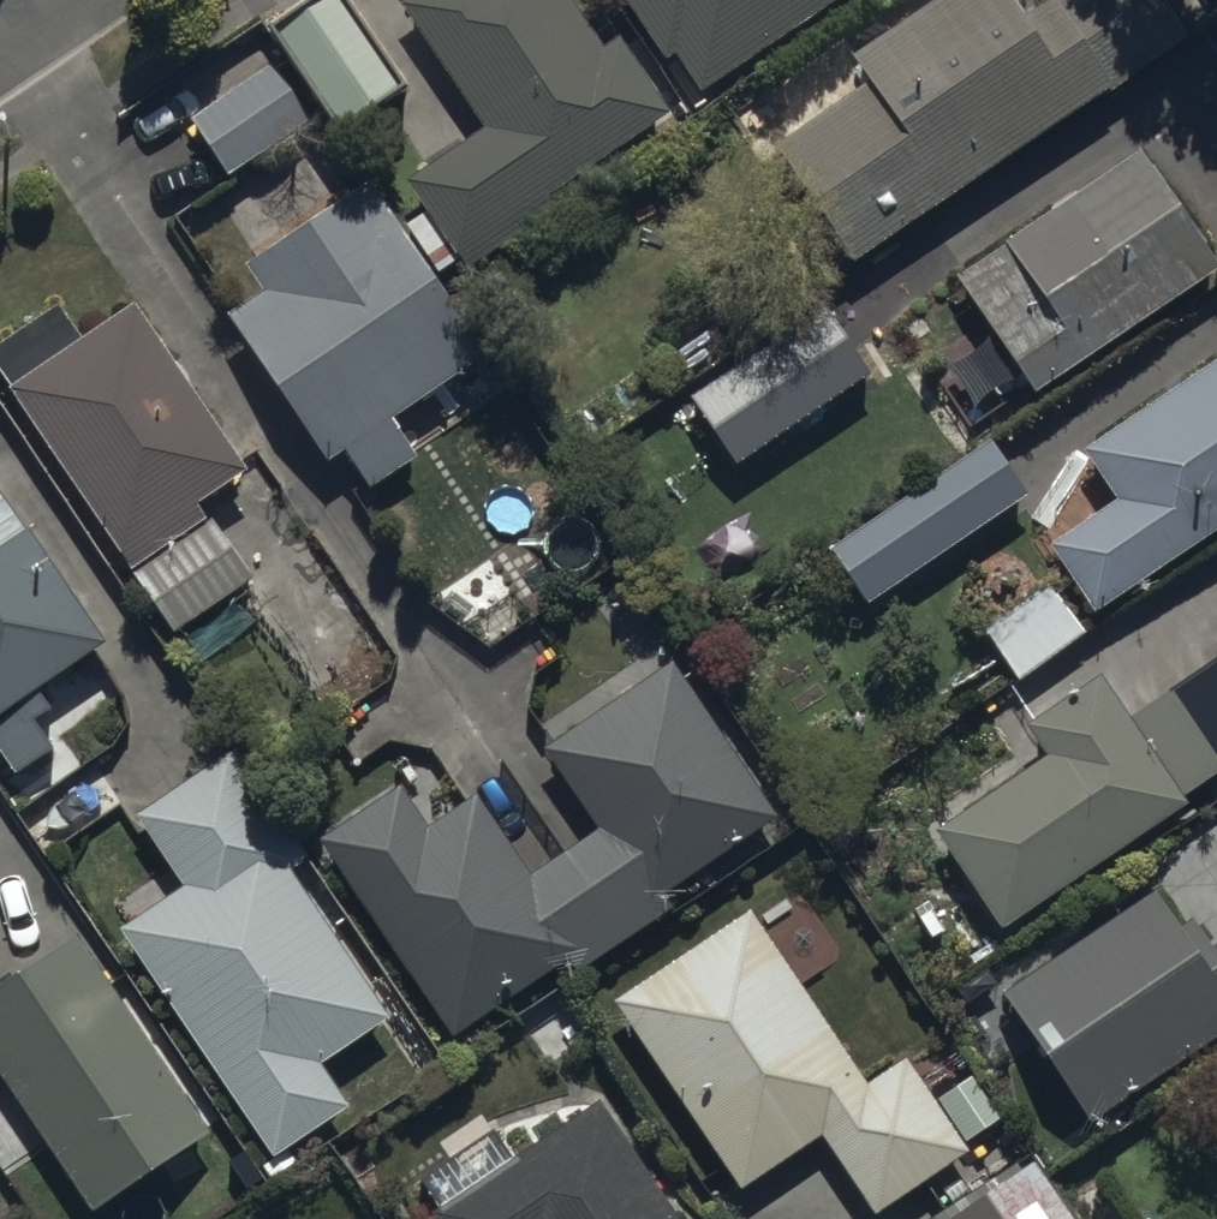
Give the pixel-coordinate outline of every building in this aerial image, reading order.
[(336,105),(393,67),(348,0),(291,0),(273,12),(336,105)] [(455,242),(665,103),(614,27),(598,38),(573,0),(402,0),(480,116),(405,166),(455,242)] [(673,57),(677,54),(696,83),(821,0),(635,0),(673,57)] [(1017,0),(911,0),(845,44),(863,71),(765,136),(844,253),(1081,96),(1183,28),(1164,0),(1032,0),(1022,7),(1017,0)] [(271,55),(190,108),(229,166),(309,112),(271,55)] [(1029,377),(1214,254),(1145,150),(960,274),(1029,377)] [(229,302),(326,447),(481,344),(384,199),(363,167),(236,252),(257,283),(229,302)] [(122,550),(177,632),(255,580),(200,498),(248,467),(129,290),(75,326),(50,290),(0,323),(0,368),(4,373),(122,550)] [(736,464),(870,374),(826,307),(691,397),(736,464)] [(1110,488),(1042,533),(1088,601),(1216,516),(1216,347),(1078,439),(1110,488)] [(825,538),(862,594),(1024,487),(986,431),(825,538)] [(0,530),(0,744),(15,767),(54,742),(20,691),(103,636),(22,515),(0,530)] [(981,622),(1015,672),(1081,629),(1047,578),(981,622)] [(472,786),(426,817),(399,776),(316,831),(344,872),(344,871),(449,1028),(565,951),(575,966),(669,904),(658,889),(776,810),(670,652),(538,740),(595,825),(528,869),(472,786)] [(928,823),(994,922),(1179,798),(1113,700),(1092,668),(1019,716),(1041,748),(928,823)] [(234,741),(216,753),(134,808),(181,878),(118,920),(273,1151),(350,1101),(318,1054),(386,1008),(287,861),(305,849),(234,741)] [(1082,1116),(1216,1024),(1216,962),(1185,915),(1172,923),(1147,888),(996,991),(1020,1027),(1082,1116)] [(899,1052),(861,1078),(744,904),(605,996),(731,1185),(816,1129),(868,1207),(962,1145),(899,1052)] [(91,1203),(206,1127),(68,920),(0,966),(0,1067),(91,1203)] [(593,1094),(473,1173),(423,1207),(431,1218),(676,1218),(593,1094)] [(932,1218),(933,1218),(1075,1218),(1030,1152),(932,1218)]
